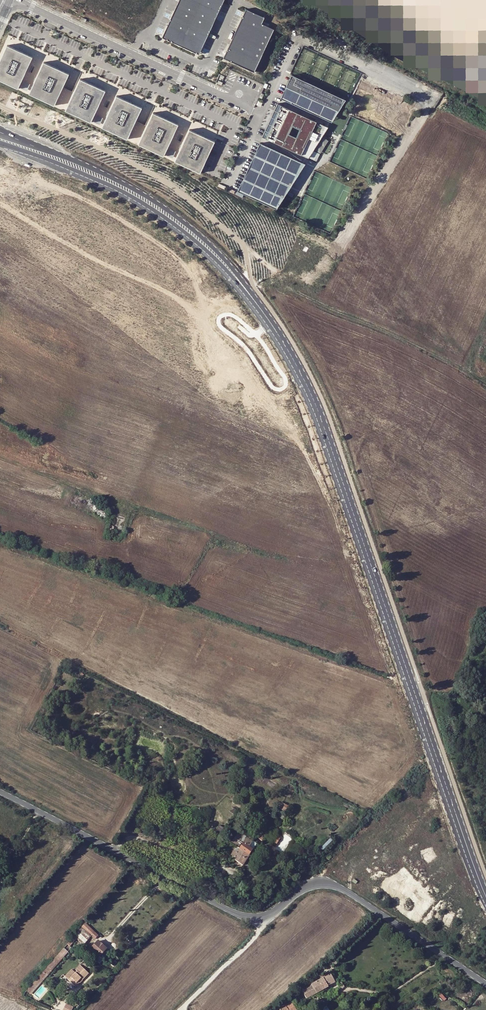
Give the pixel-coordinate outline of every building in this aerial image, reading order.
[(162,37),(199,54),(224,0),(179,0),(162,37)] [(246,9),(223,58),(254,72),(277,23),(246,9)] [(7,45),(0,61),(0,80),(18,89),(33,57),(7,45)] [(70,74),(45,62),(30,94),(55,106),(70,74)] [(344,100),(290,74),(280,97),(330,121),(344,100)] [(107,91),(81,79),(66,111),(91,123),(107,91)] [(126,140),(142,108),(116,96),(101,127),(126,140)] [(260,136),(307,158),(326,126),(275,103),(260,136)] [(178,125),(152,113),(137,144),(163,156),(178,125)] [(214,142),(189,130),(174,161),(199,173),(214,142)] [(303,162),(259,141),(236,188),(274,206),(303,162)] [(103,532),(110,534),(112,527),(105,525),(103,532)] [(278,808),(286,812),(289,807),(282,803),(278,808)] [(272,818),(265,812),(264,814),(262,812),(265,808),(259,804),(256,809),(254,812),(269,822),(272,818)] [(261,833),(258,838),(265,842),(268,838),(271,832),(274,827),(268,823),(265,828),(264,828),(261,833)] [(246,837),(238,831),(231,842),(236,844),(240,847),(232,859),(242,865),(245,861),(248,855),(256,843),(252,841),(246,837)] [(280,838),(271,832),(268,838),(276,843),(280,838)] [(232,859),(240,847),(236,844),(228,856),(232,859)] [(95,939),(98,935),(84,924),(63,948),(67,951),(68,952),(71,948),(70,947),(77,940),(83,946),(91,936),(95,939)] [(91,950),(99,957),(100,956),(103,959),(109,951),(107,949),(108,948),(99,940),(91,950)] [(30,994),(67,951),(63,948),(27,991),(30,994)] [(83,981),(88,974),(83,970),(79,974),(77,972),(68,982),(72,985),(75,982),(76,984),(81,979),(83,981)] [(327,977),(311,985),(301,991),(306,1001),(316,995),(330,987),(330,986),(336,982),(334,978),(335,978),(331,970),(327,972),(328,974),(326,975),(327,977)] [(72,985),(76,988),(83,981),(81,979),(76,984),(75,982),(72,985)] [(276,1009),(275,1009),(297,1009),(290,1001),(288,998),(282,1003),(283,1004),(276,1009)]
